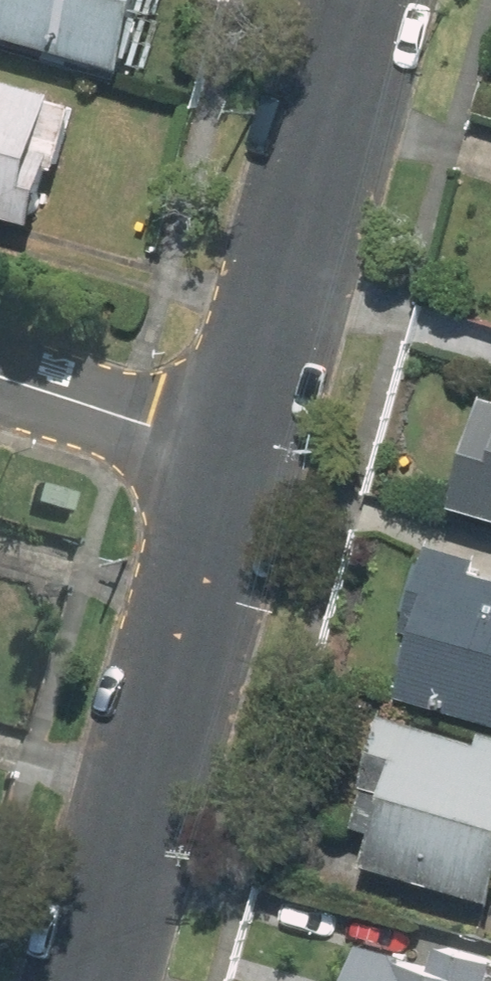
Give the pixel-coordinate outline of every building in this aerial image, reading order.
[(122,71),(142,0),(0,0),(0,37),(122,71)] [(38,224),(73,99),(0,78),(0,214),(38,224)] [(490,519),(490,393),(458,510),(490,519)] [(402,696),(490,722),(490,577),(441,562),(402,696)] [(387,714),(346,860),(490,901),(490,743),(387,714)] [(366,945),(355,980),(490,980),(366,945)]
